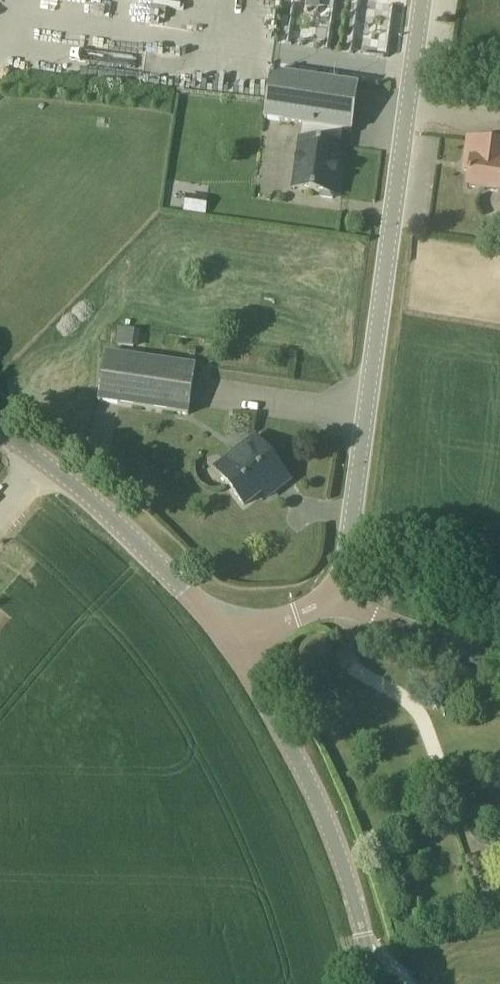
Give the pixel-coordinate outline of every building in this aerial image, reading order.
[(319,9),(321,0),(307,0),(306,7),(319,9)] [(344,130),(352,132),(359,86),(272,73),(265,119),(303,125),(301,144),(298,144),(293,188),(322,193),(321,197),(333,199),(334,195),(338,195),(341,175),(337,175),(344,130)] [(468,138),(464,170),(470,171),(468,188),(469,187),(499,192),(499,143),(468,138)] [(137,353),(138,329),(118,328),(117,352),(137,353)] [(189,415),(196,366),(107,353),(100,402),(189,415)] [(222,476),(245,505),(272,484),(277,490),(290,479),(257,437),(244,447),(251,457),(224,477),(223,476),(222,476)] [(403,851),(396,851),(392,858),(396,865),(403,865),(407,858),(403,851)]
